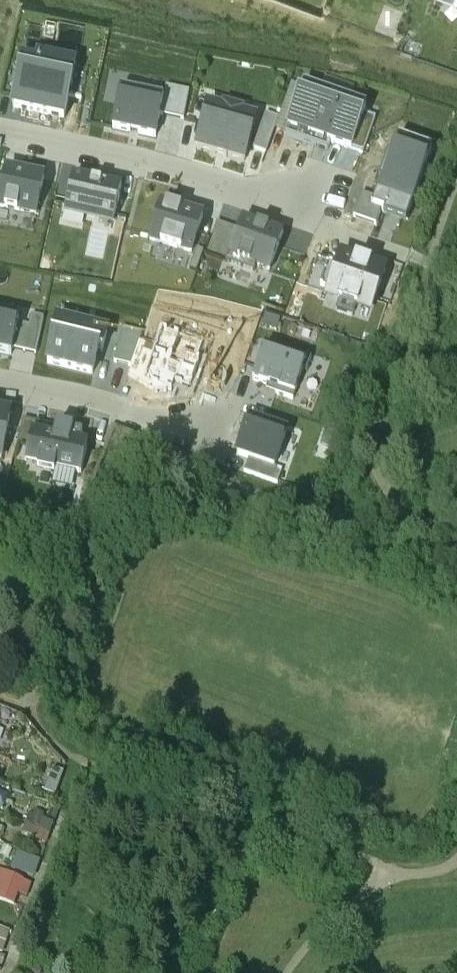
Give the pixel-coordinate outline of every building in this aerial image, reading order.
[(32,17),(26,41),(70,51),(73,39),(81,41),(84,29),(32,17)] [(12,102),(63,113),(74,62),(23,51),(12,102)] [(165,83),(163,94),(160,110),(184,114),(189,88),(165,83)] [(367,107),(303,84),(285,133),(328,148),(331,141),(352,148),(364,115),(367,107)] [(113,123),(156,132),(160,110),(163,94),(121,85),(113,123)] [(224,108),(208,104),(196,142),(214,147),(213,149),(227,153),(228,151),(244,156),(256,118),(240,113),(241,109),(225,105),(224,108)] [(254,145),(266,149),(279,115),(267,111),(254,145)] [(375,118),(364,115),(352,148),(363,152),(375,118)] [(383,212),(406,220),(431,151),(397,138),(391,154),(388,152),(378,179),(380,180),(375,195),(371,203),(381,207),(384,208),(383,212)] [(35,211),(43,172),(6,164),(0,192),(0,204),(35,211)] [(121,181),(72,170),(64,205),(113,217),(121,181)] [(353,213),(375,221),(381,207),(371,203),(375,195),(362,190),(353,213)] [(202,210),(161,198),(149,236),(191,248),(202,210)] [(204,248),(227,256),(239,223),(216,214),(204,248)] [(269,266),(283,230),(242,215),(239,223),(227,256),(226,257),(254,267),(256,261),(269,266)] [(342,251),(338,261),(334,270),(330,269),(327,277),(323,275),(320,284),(328,287),(327,291),(340,295),(339,297),(357,304),(358,302),(370,306),(385,267),(342,251)] [(306,283),(327,291),(328,287),(320,284),(323,275),(327,277),(330,269),(334,270),(338,261),(317,253),(306,283)] [(11,349),(12,343),(17,318),(18,314),(3,311),(5,302),(0,301),(0,346),(11,349)] [(29,321),(17,318),(12,343),(35,348),(43,313),(31,310),(29,321)] [(106,327),(57,315),(47,357),(92,368),(97,346),(102,347),(106,327)] [(142,329),(121,324),(113,356),(131,361),(142,329)] [(290,354),(264,345),(252,376),(277,385),(275,391),(292,397),(303,368),(306,369),(311,357),(292,350),(290,354)] [(0,404),(0,451),(9,406),(0,404)] [(82,425),(23,412),(13,453),(38,459),(37,464),(54,468),(55,463),(80,468),(88,437),(80,435),(82,425)] [(249,416),(237,449),(248,453),(274,463),(286,429),(249,416)] [(243,466),(277,479),(282,465),(274,463),(248,453),(243,466)] [(43,816),(30,812),(27,821),(39,825),(43,816)] [(39,825),(27,821),(24,829),(36,834),(39,825)] [(35,869),(41,853),(19,845),(13,861),(35,869)] [(33,873),(0,862),(0,891),(24,899),(33,873)] [(8,948),(16,925),(0,920),(0,946),(8,948)]
